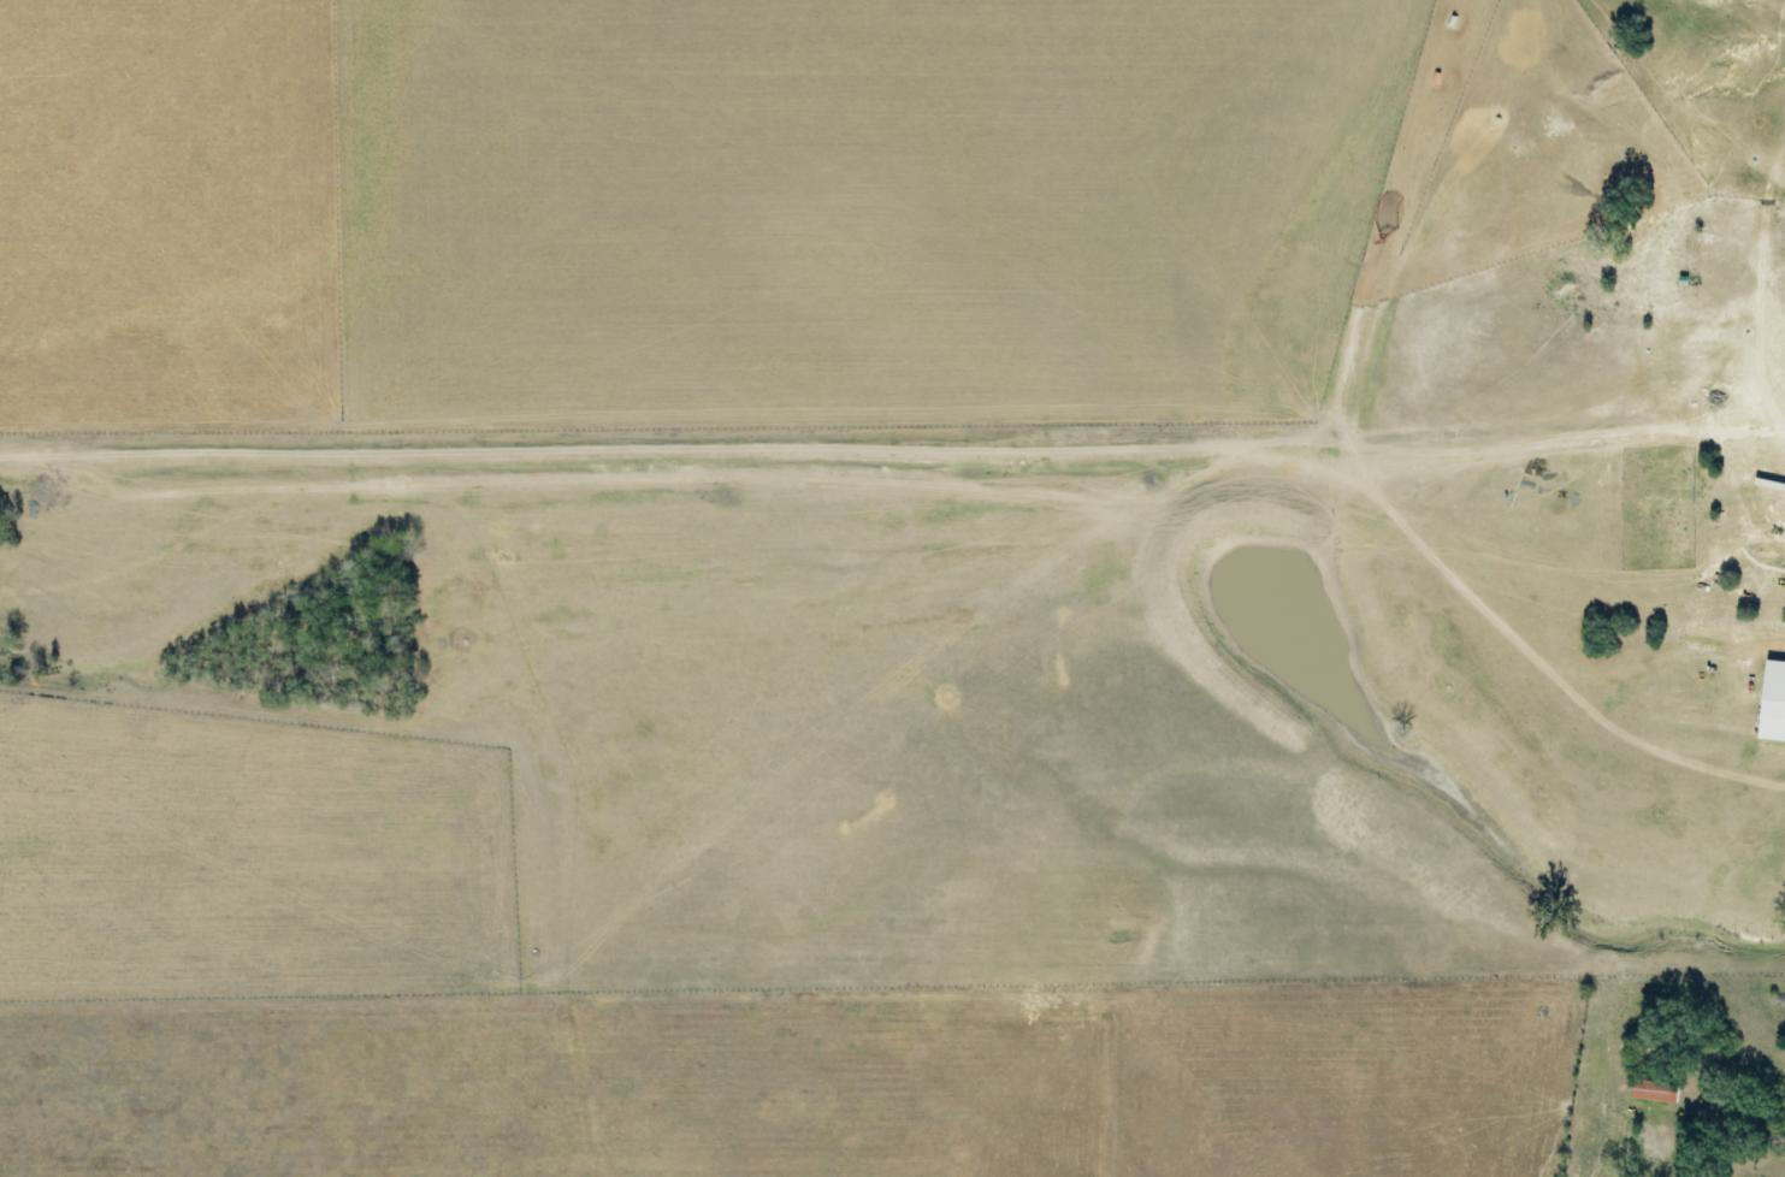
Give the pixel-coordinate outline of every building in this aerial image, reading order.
[(1769,661),(1761,740),(1784,742),(1784,662),(1769,661)] [(1679,1086),(1636,1082),(1634,1100),(1677,1104),(1679,1086)]
